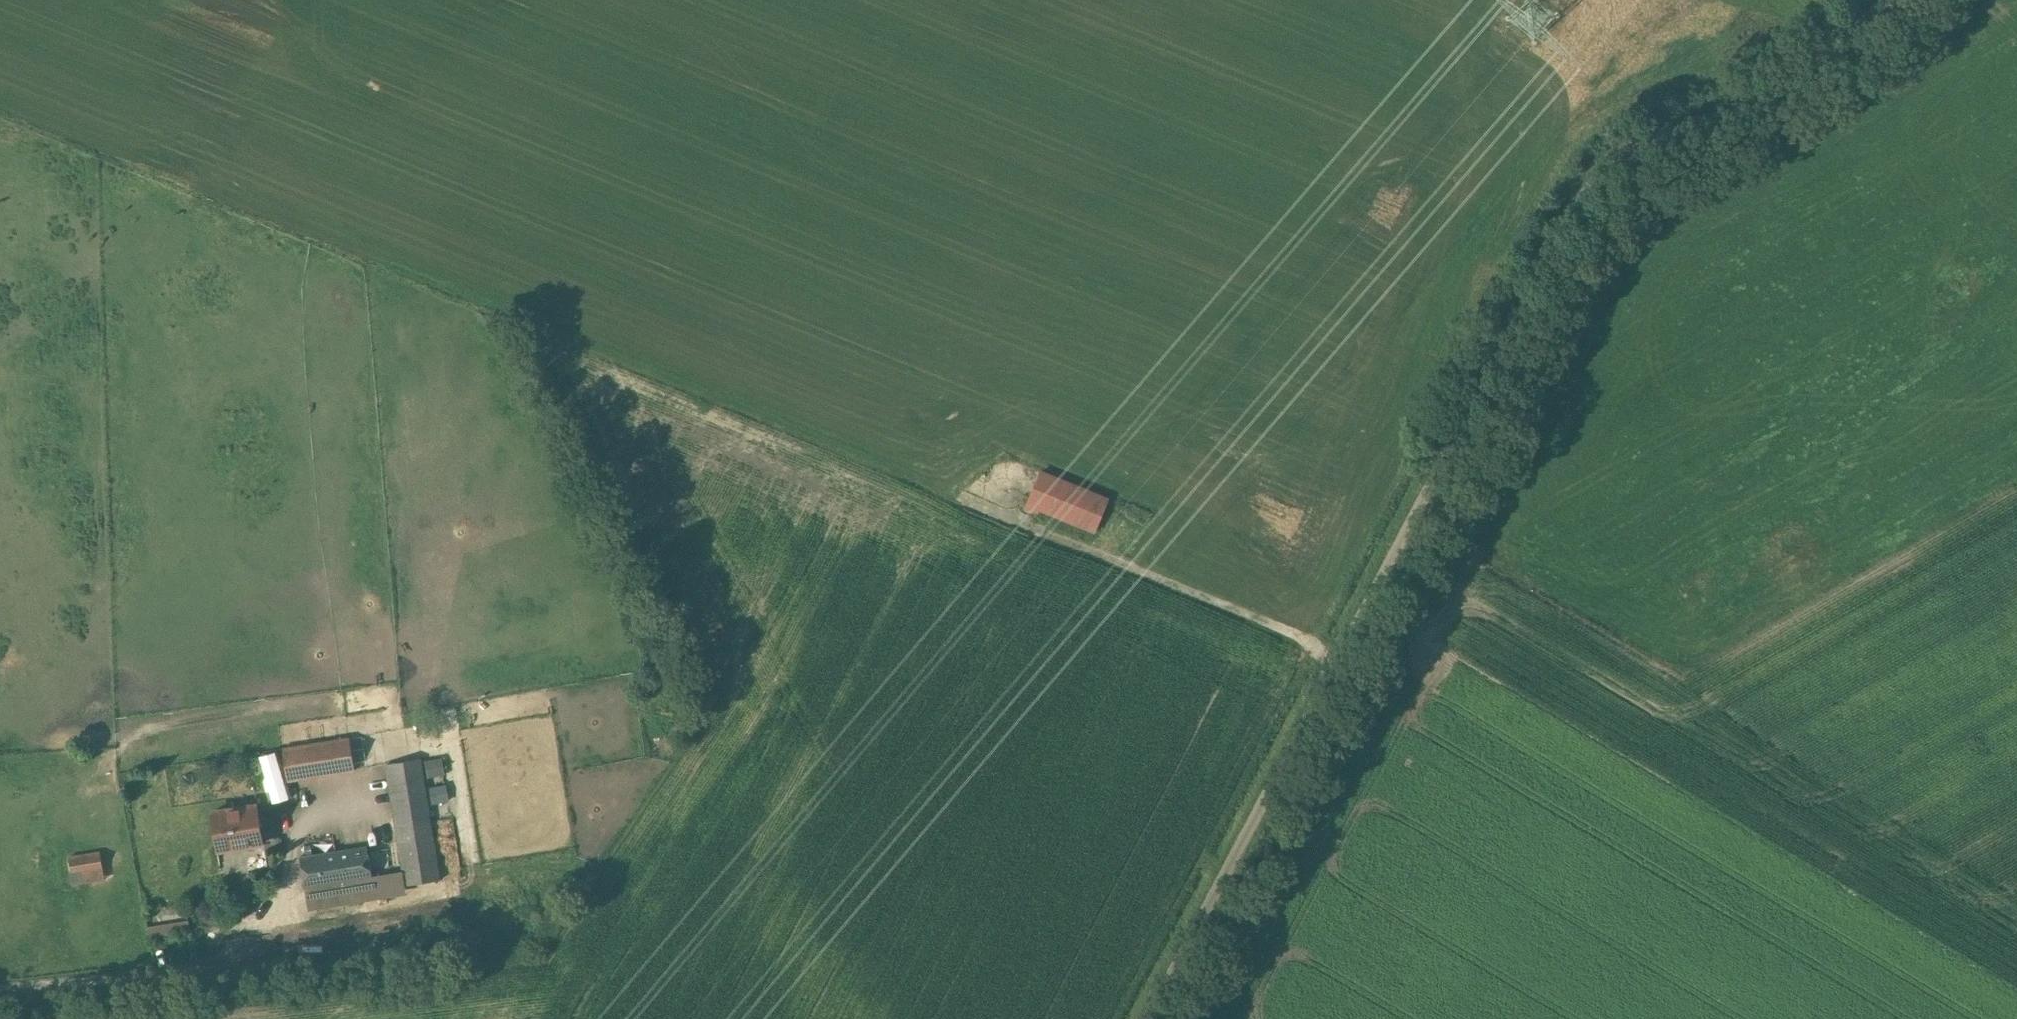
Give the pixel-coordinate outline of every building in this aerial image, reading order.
[(1096,494),(1024,468),(1009,509),(1081,535),(1096,494)] [(342,774),(339,741),(270,747),(273,780),(342,774)] [(432,757),(375,766),(394,891),(452,882),(432,757)] [(257,805),(212,812),(217,850),(263,843),(257,805)] [(67,853),(71,881),(104,876),(100,849),(67,853)] [(359,884),(356,853),(283,860),(287,891),(359,884)] [(177,901),(133,903),(136,948),(180,946),(177,901)]
